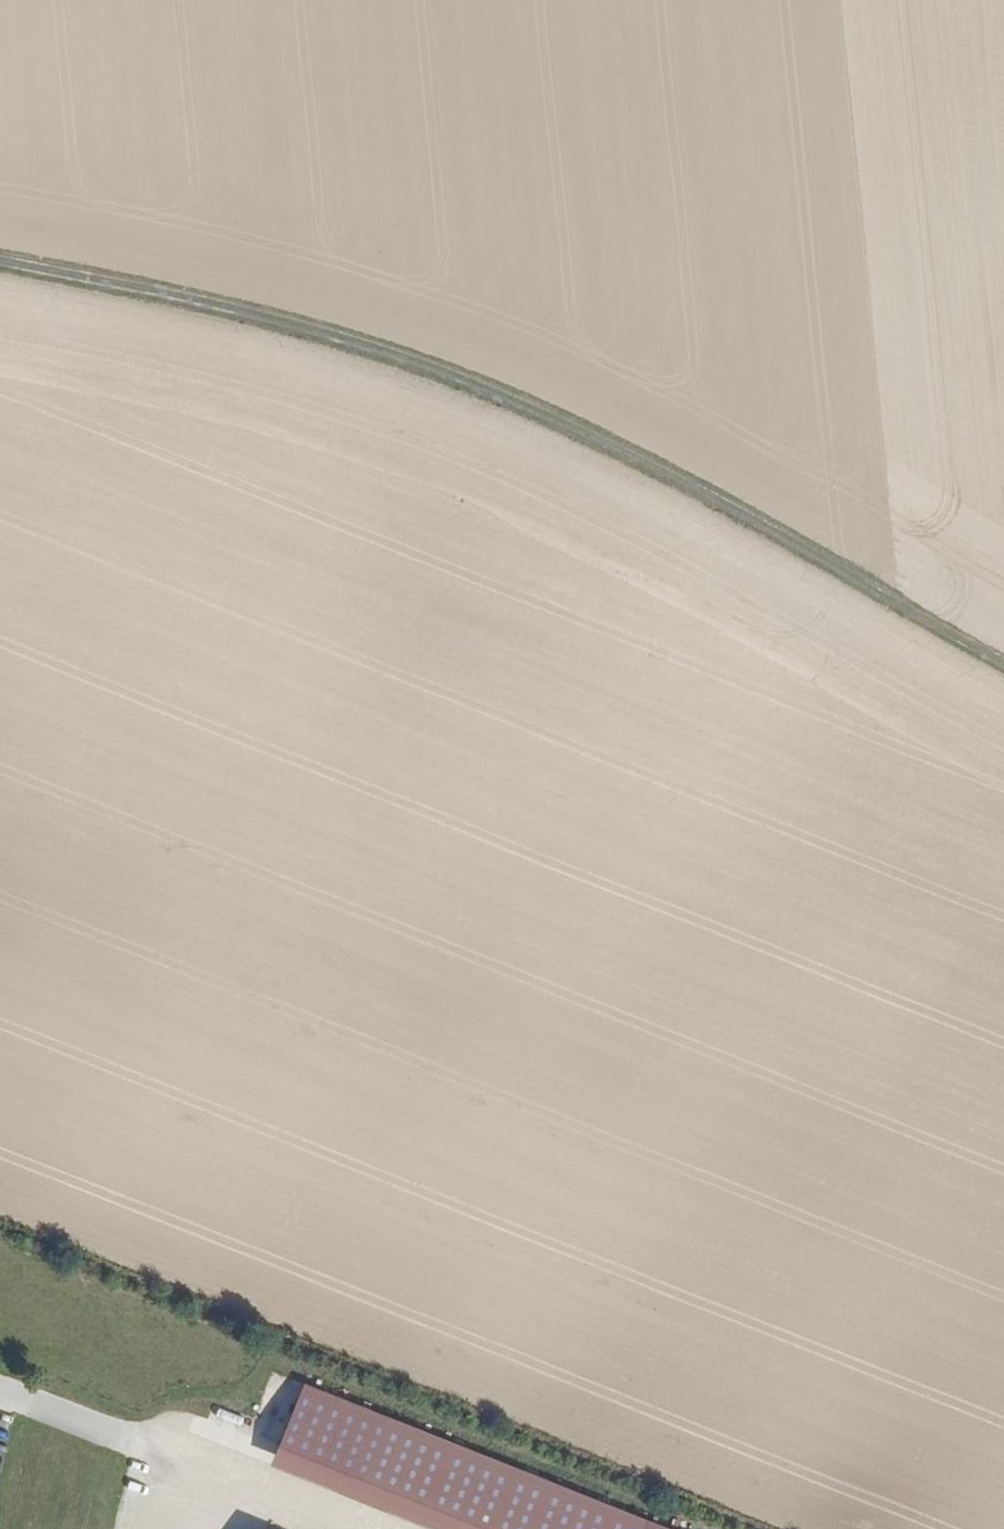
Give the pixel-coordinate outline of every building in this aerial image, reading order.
[(264,1462),(430,1528),(651,1528),(653,1523),(297,1379),(264,1462)]
